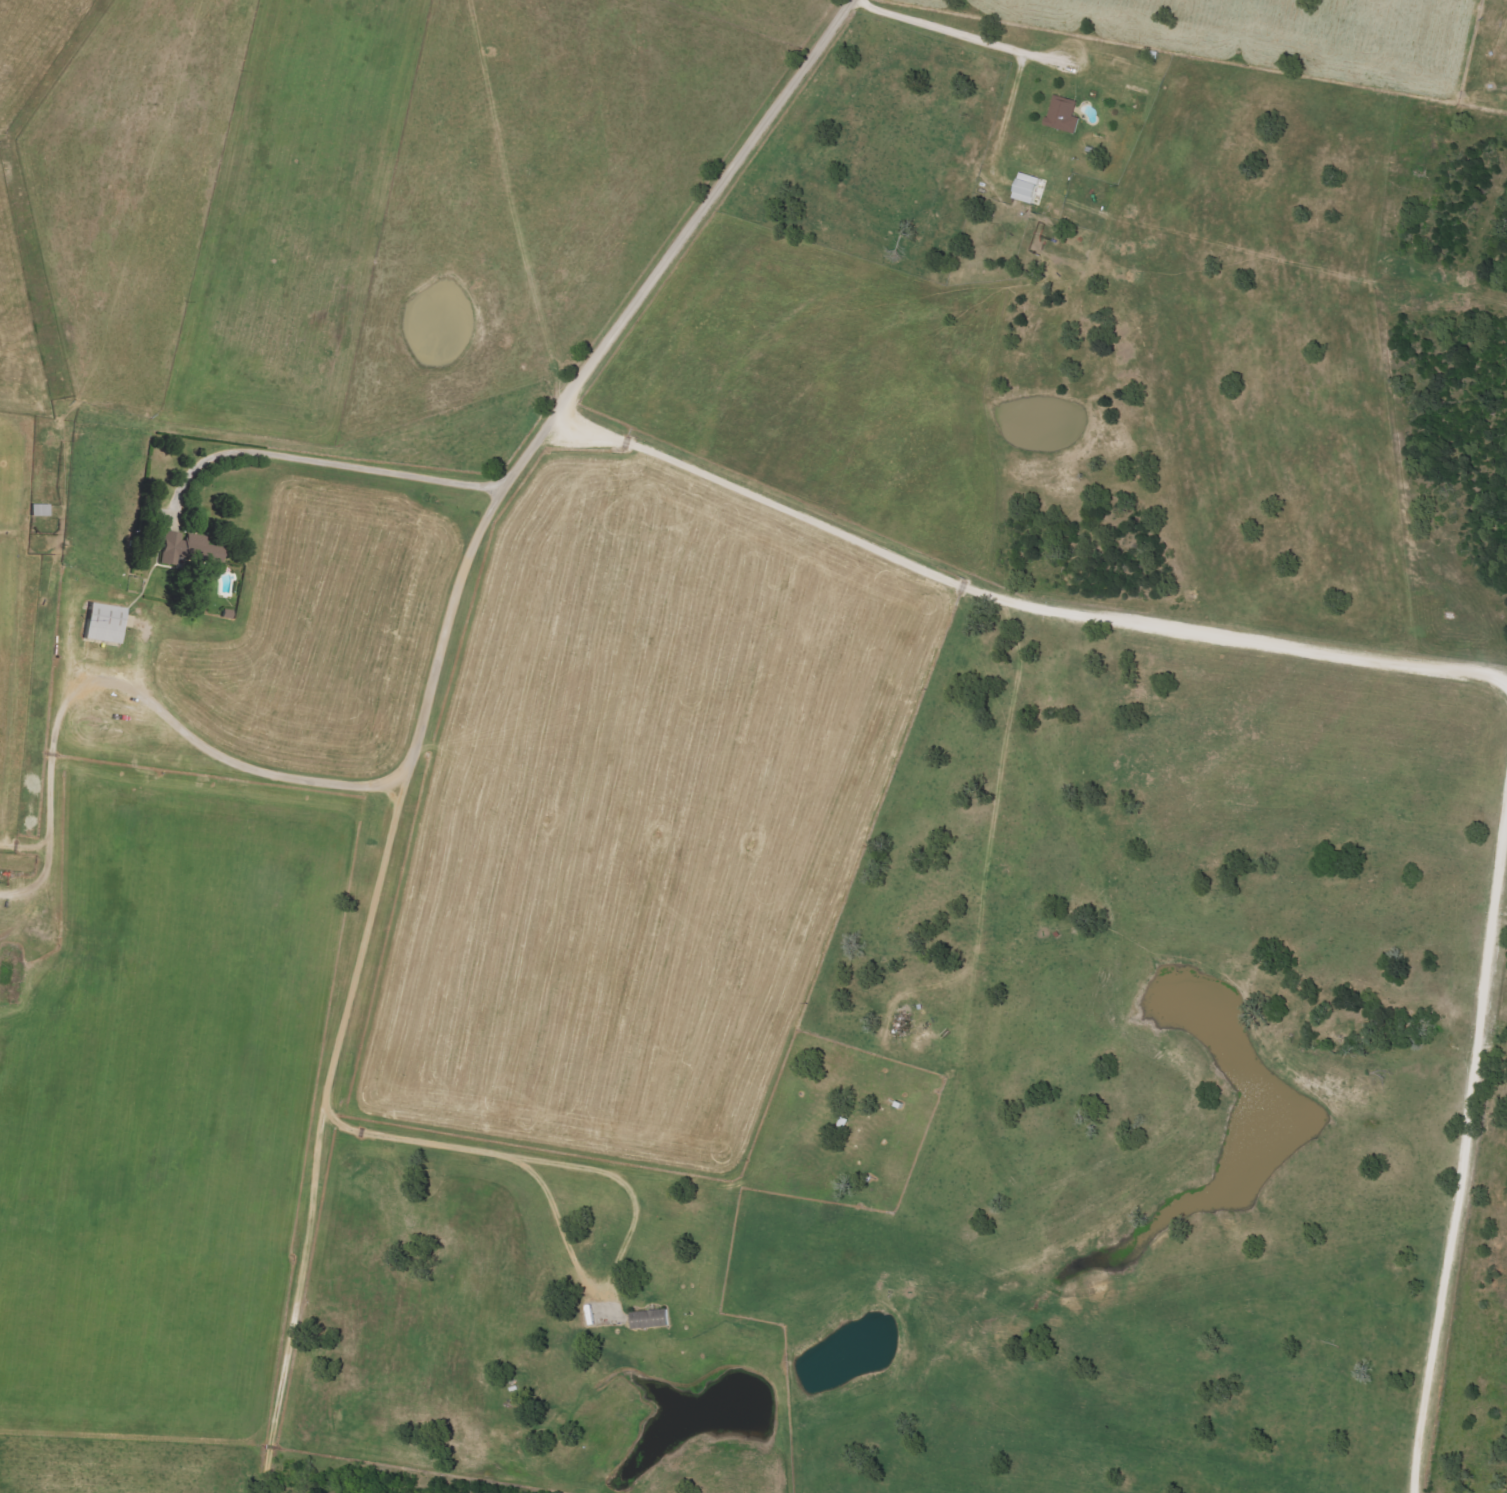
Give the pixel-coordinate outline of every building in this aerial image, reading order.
[(1073,134),(1079,119),(1071,116),(1076,103),(1054,95),(1044,123),(1073,134)] [(1009,198),(1032,204),(1039,178),(1016,172),(1009,198)] [(181,567),(182,558),(219,562),(221,546),(204,545),(205,536),(162,532),(158,565),(181,567)] [(79,639),(117,645),(122,608),(85,602),(79,639)] [(629,1312),(630,1329),(669,1328),(669,1311),(629,1312)]
